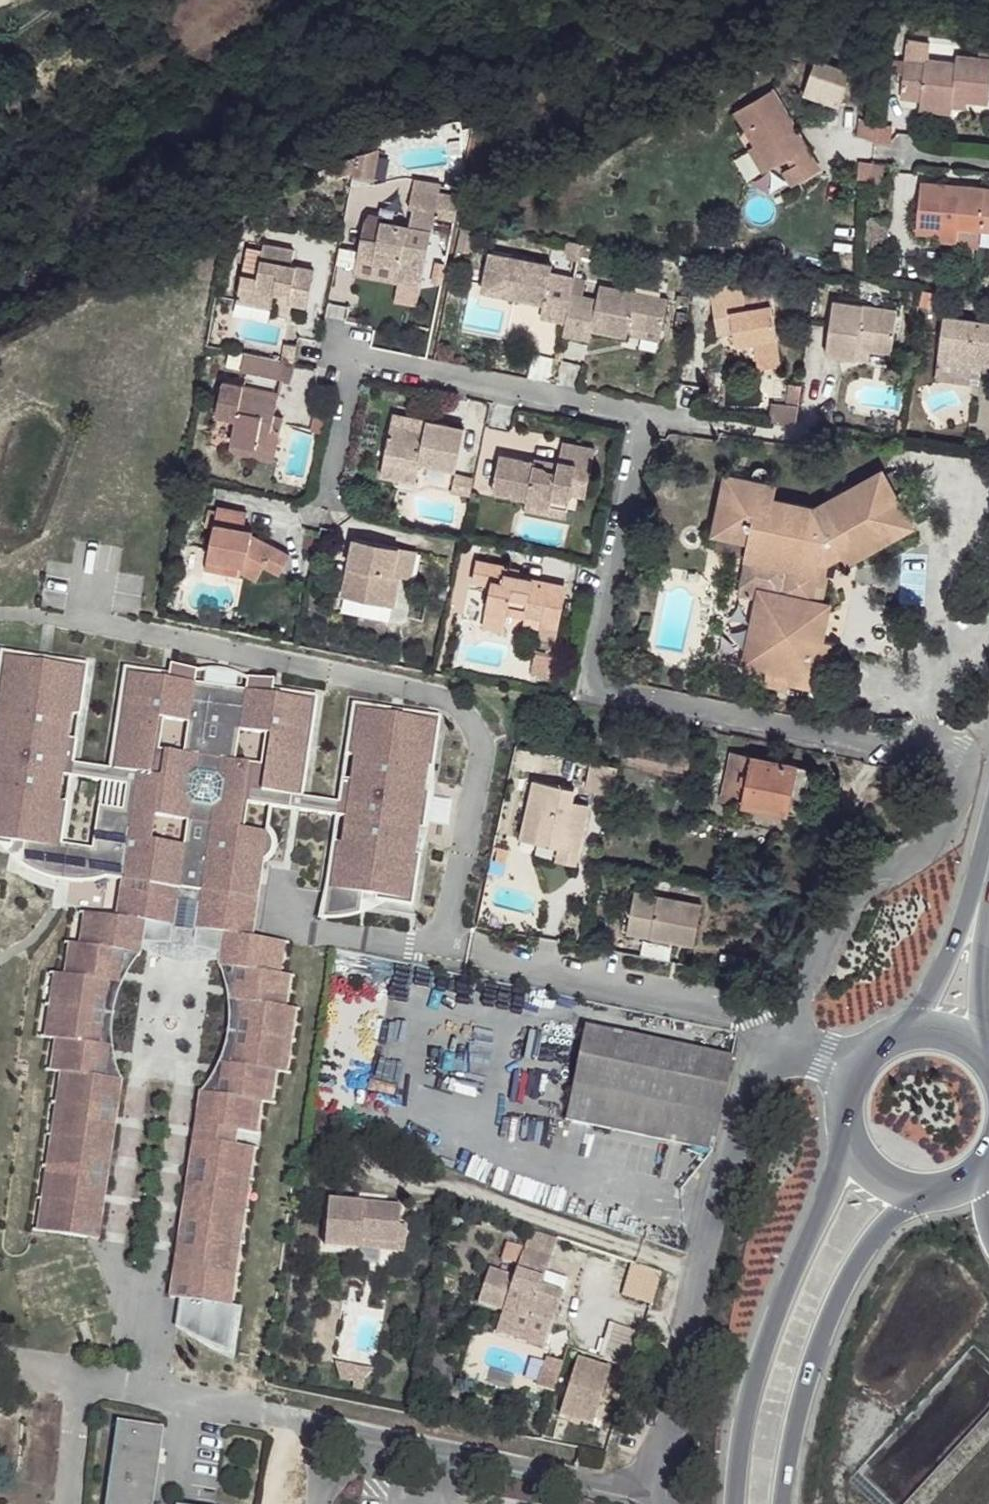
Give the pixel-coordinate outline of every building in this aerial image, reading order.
[(921,102),(948,105),(949,99),(967,100),(985,102),(988,66),(988,60),(954,56),(954,62),(902,58),(899,100),(921,102)] [(851,75),(816,63),(804,98),(838,111),(851,75)] [(773,92),(741,113),(761,150),(775,168),(794,159),(800,172),(791,179),(797,188),(822,171),(773,92)] [(967,100),(949,99),(948,105),(966,107),(967,100)] [(948,105),(921,102),(920,112),(948,113),(948,105)] [(857,138),(891,138),(891,122),(857,122),(857,138)] [(384,143),(362,149),(357,175),(378,177),(384,143)] [(761,150),(752,157),(762,176),(775,168),(761,150)] [(986,187),(927,182),(923,231),(941,233),(943,241),(962,242),(964,225),(985,226),(986,187)] [(442,196),(419,190),(414,227),(384,224),(382,237),(365,237),(361,262),(402,270),(400,284),(428,289),(438,224),(442,196)] [(295,251),(270,244),(261,282),(241,280),(239,303),(274,311),(276,297),(291,300),(290,306),(308,309),(314,265),(296,258),(295,251)] [(554,269),(493,257),(488,286),(517,292),(520,284),(550,291),(546,321),(567,327),(573,294),(576,279),(554,276),(554,269)] [(517,292),(488,286),(486,296),(546,309),(550,291),(520,284),(517,292)] [(742,286),(712,293),(721,336),(736,335),(740,347),(757,346),(761,357),(784,355),(768,286),(744,290),(742,286)] [(599,300),(573,294),(567,327),(565,339),(594,343),(596,335),(633,341),(633,328),(666,335),(670,304),(605,291),(599,300)] [(898,313),(835,304),(827,356),(859,361),(862,349),(873,351),(893,355),(898,313)] [(941,318),(936,355),(988,360),(988,321),(941,318)] [(666,335),(633,328),(633,341),(662,346),(666,335)] [(321,349),(313,348),(306,366),(317,367),(321,349)] [(873,351),(862,349),(859,361),(871,364),(873,351)] [(295,365),(242,355),(239,373),(291,381),(295,365)] [(784,355),(761,357),(763,369),(787,366),(784,355)] [(805,384),(794,383),(791,403),(777,406),(775,422),(792,425),(801,419),(805,384)] [(233,423),(228,456),(276,467),(283,431),(272,427),(275,417),(277,395),(223,385),(217,418),(233,423)] [(433,422),(396,416),(396,425),(431,430),(433,422)] [(286,421),(275,417),(272,427),(283,431),(286,421)] [(431,430),(396,425),(388,463),(423,466),(457,471),(465,430),(433,422),(431,430)] [(561,465),(504,457),(497,494),(530,501),(573,508),(576,496),(580,478),(593,481),(598,450),(568,443),(561,465)] [(423,466),(388,463),(386,481),(420,486),(423,466)] [(777,481),(725,471),(714,531),(751,540),(741,587),(768,593),(762,597),(759,606),(749,658),(763,672),(772,674),(771,684),(791,689),(793,685),(830,691),(838,644),(828,640),(832,615),(830,610),(824,603),(831,567),(843,559),(847,565),(912,526),(880,471),(819,504),(775,496),(777,481)] [(593,481),(580,478),(576,496),(591,498),(593,481)] [(573,508),(530,501),(529,512),(571,519),(573,508)] [(247,518),(221,513),(211,562),(239,568),(240,576),(255,584),(263,570),(279,577),(291,559),(254,535),(246,533),(247,518)] [(402,550),(360,542),(349,601),(399,612),(405,579),(397,574),(402,550)] [(518,570),(487,564),(485,586),(500,590),(494,623),(519,627),(523,615),(535,615),(539,605),(555,607),(553,624),(569,627),(576,597),(559,593),(562,585),(520,576),(518,570)] [(576,587),(562,585),(559,593),(576,597),(576,587)] [(519,627),(494,623),(493,630),(519,635),(519,627)] [(532,677),(554,677),(554,648),(532,648),(532,677)] [(0,663),(0,854),(5,855),(7,842),(20,844),(15,873),(25,879),(36,883),(53,889),(63,890),(75,813),(67,812),(71,787),(134,795),(130,820),(102,815),(96,857),(78,855),(74,890),(100,886),(117,889),(144,893),(173,896),(196,900),(225,904),(252,908),(258,867),(263,863),(265,860),(266,857),(266,850),(266,846),(264,842),(262,840),(238,836),(242,811),(340,825),(336,851),(328,849),(317,927),(325,928),(332,928),(342,927),(348,925),(353,922),(358,892),(371,894),(369,907),(406,912),(414,861),(409,861),(413,835),(417,836),(422,799),(418,798),(422,774),(425,774),(432,723),(347,711),(340,762),(348,763),(345,788),(336,787),(333,810),(296,805),(309,704),(274,699),(272,713),(263,712),(266,686),(240,686),(239,698),(188,691),(189,678),(164,673),(161,697),(152,696),(153,682),(118,677),(104,778),(68,773),(70,749),(63,748),(65,724),(74,725),(80,674),(0,663)] [(796,766),(730,756),(723,802),(787,817),(796,766)] [(569,788),(532,780),(526,804),(539,808),(535,839),(554,846),(553,858),(574,864),(586,803),(569,798),(569,788)] [(539,808),(526,804),(519,836),(535,839),(539,808)] [(700,897),(636,885),(630,929),(692,942),(700,897)] [(144,893),(117,889),(116,901),(143,905),(144,893)] [(143,905),(116,901),(112,926),(87,922),(83,953),(76,952),(73,952),(68,984),(61,983),(58,983),(48,1047),(52,1047),(59,1049),(55,1080),(58,1080),(65,1081),(43,1241),(79,1246),(101,1087),(91,1085),(96,1054),(86,1052),(94,990),(105,991),(109,959),(119,960),(122,942),(138,944),(137,950),(143,951),(152,951),(160,951),(170,952),(176,953),(182,953),(191,955),(196,956),(203,958),(212,961),(217,962),(219,954),(229,955),(230,942),(236,944),(232,976),(242,978),(238,1009),(248,1011),(239,1073),(229,1072),(224,1104),(214,1103),(209,1135),(246,1140),(250,1108),(257,1109),(260,1110),(265,1078),(272,1079),(275,1080),(284,1015),(281,1014),(274,1013),(278,982),(275,982),(268,981),(273,948),(247,945),(251,920),(224,916),(225,904),(196,900),(194,912),(172,909),(173,896),(144,893),(143,905)] [(196,900),(173,896),(172,909),(194,912),(196,900)] [(252,908),(225,904),(224,916),(251,920),(252,908)] [(87,922),(80,921),(76,952),(83,953),(87,922)] [(79,1246),(96,1249),(118,1089),(114,1078),(111,1065),(109,1054),(108,1042),(109,1030),(110,1019),(112,1011),(115,1001),(119,990),(124,980),(129,972),(132,968),(136,963),(151,966),(169,969),(182,971),(201,971),(210,970),(216,971),(220,981),(223,994),(224,1001),(225,1012),(225,1022),(225,1028),(224,1039),(222,1048),(219,1060),(214,1073),(207,1085),(203,1092),(199,1098),(197,1100),(190,1147),(168,1305),(179,1307),(175,1335),(181,1338),(183,1320),(189,1321),(190,1309),(185,1308),(207,1149),(244,1154),(251,1155),(253,1141),(246,1140),(209,1135),(214,1103),(224,1104),(229,1072),(239,1073),(248,1011),(238,1009),(242,978),(232,976),(236,944),(230,942),(229,955),(219,954),(217,962),(212,961),(203,958),(196,956),(191,955),(182,953),(176,953),(170,952),(160,951),(152,951),(143,951),(137,950),(138,944),(122,942),(119,960),(109,959),(105,991),(94,990),(86,1052),(96,1054),(91,1085),(101,1087),(79,1246)] [(280,950),(273,948),(268,981),(275,982),(280,950)] [(73,952),(65,951),(61,983),(68,984),(73,952)] [(58,983),(51,982),(42,1046),(48,1047),(58,983)] [(285,983),(278,982),(274,1013),(281,1014),(285,983)] [(291,1016),(284,1015),(275,1080),(282,1080),(291,1016)] [(735,1058),(588,1029),(571,1121),(698,1146),(715,1148),(735,1058)] [(59,1049),(52,1047),(47,1079),(55,1080),(59,1049)] [(272,1079),(265,1078),(260,1110),(267,1111),(272,1079)] [(65,1081),(58,1080),(36,1240),(43,1241),(65,1081)] [(257,1109),(250,1108),(246,1140),(253,1141),(257,1109)] [(244,1154),(207,1149),(185,1308),(190,1309),(189,1321),(183,1320),(181,1338),(191,1344),(199,1348),(208,1352),(216,1355),(227,1358),(233,1314),(229,1313),(222,1312),(244,1154)] [(251,1155),(244,1154),(222,1312),(229,1313),(251,1155)] [(390,1207),(326,1202),(322,1250),(357,1252),(357,1244),(388,1245),(389,1228),(390,1207)] [(400,1229),(389,1228),(388,1245),(357,1244),(357,1252),(399,1251),(400,1229)] [(481,1272),(471,1307),(548,1329),(558,1294),(535,1287),(543,1258),(517,1251),(508,1280),(481,1272)] [(548,1329),(471,1307),(468,1319),(545,1341),(548,1329)] [(241,1315),(233,1314),(227,1358),(234,1361),(241,1315)] [(632,1364),(641,1331),(613,1324),(604,1357),(632,1364)] [(605,1369),(572,1359),(556,1417),(590,1426),(605,1369)] [(559,1365),(541,1360),(533,1390),(550,1395),(559,1365)] [(156,1503),(165,1431),(120,1423),(108,1503),(155,1503),(156,1503)]
